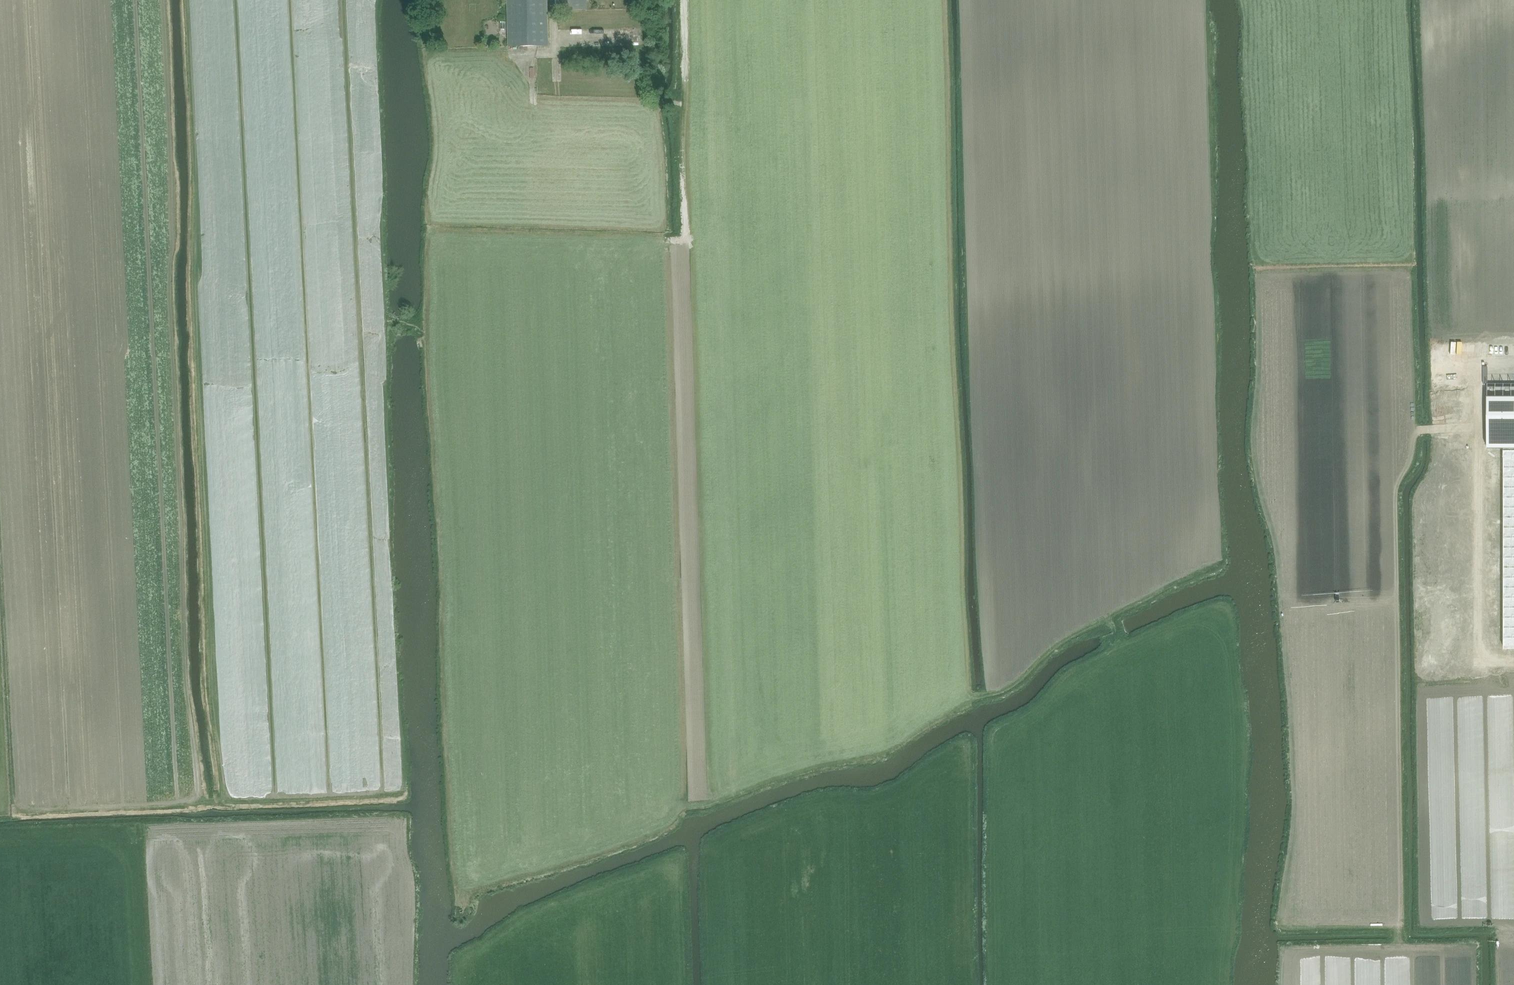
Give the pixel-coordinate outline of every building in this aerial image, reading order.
[(547,0),(507,0),(508,46),(548,45),(547,0)] [(565,10),(586,10),(586,0),(565,0),(565,10)] [(1488,387),(1488,449),(1504,449),(1513,449),(1513,387),(1488,387)] [(1505,649),(1513,649),(1513,449),(1504,449),(1505,649)]
